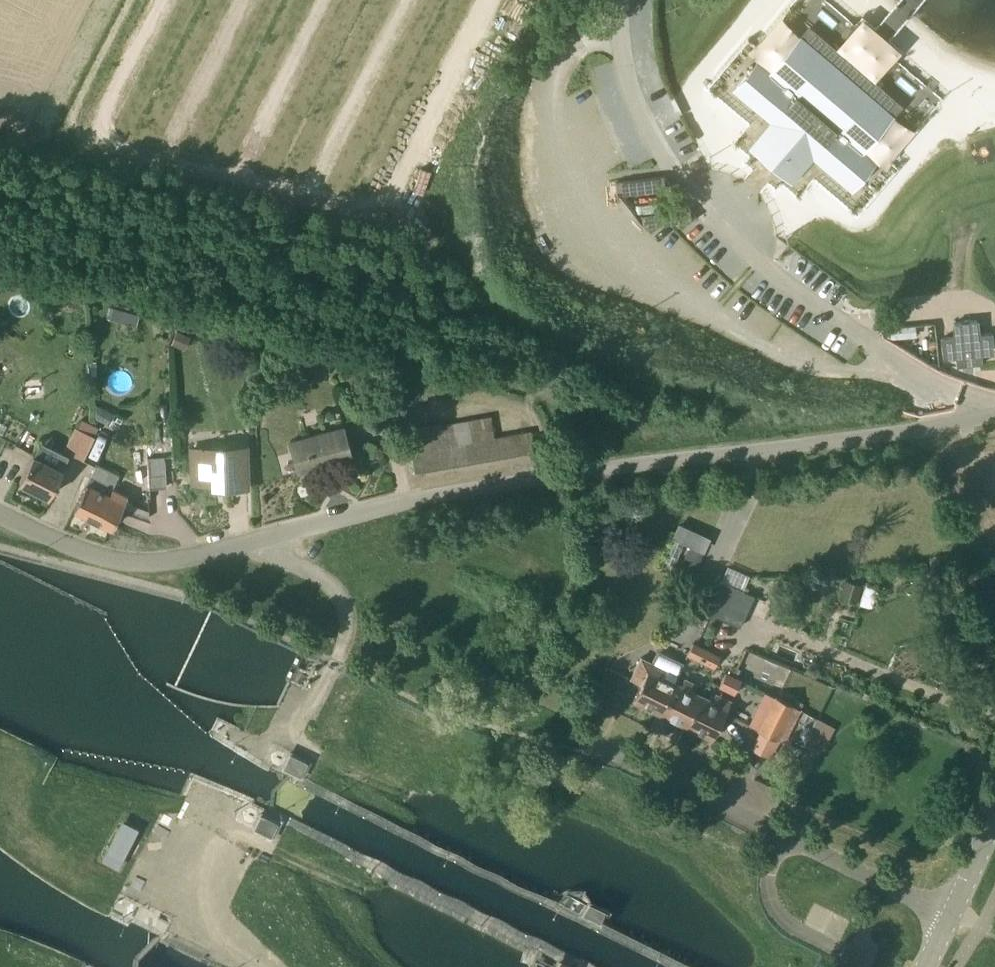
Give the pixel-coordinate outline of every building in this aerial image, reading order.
[(745,73),(733,86),(744,95),(772,120),(756,141),(770,153),(775,147),(787,157),(782,163),(796,175),(813,155),(843,180),(852,187),(863,174),(854,167),(865,153),(861,150),(848,139),(876,106),(877,105),(878,104),(888,92),(823,37),(813,48),(813,49),(812,50),(783,84),(767,70),(766,69),(755,82),(745,73)] [(860,145),(886,170),(917,136),(891,112),(860,145)] [(110,318),(123,322),(126,310),(113,307),(110,318)] [(983,365),(982,356),(994,355),(994,354),(993,332),(979,334),(977,320),(953,323),(955,336),(941,338),(943,360),(956,358),(957,367),(983,365)] [(915,325),(886,328),(886,337),(889,339),(916,336),(915,325)] [(103,408),(96,405),(96,418),(98,419),(110,425),(116,413),(104,407),(103,408)] [(499,458),(495,436),(493,436),(489,417),(480,418),(487,460),(499,458)] [(475,462),(487,460),(480,418),(468,420),(475,462)] [(77,425),(76,427),(95,436),(99,429),(81,420),(80,419),(78,423),(77,425)] [(463,464),(475,462),(468,420),(456,422),(463,464)] [(451,466),(463,464),(456,422),(444,424),(451,466)] [(439,468),(451,466),(444,424),(432,426),(439,468)] [(289,442),(298,473),(352,458),(344,426),(289,442)] [(427,470),(439,468),(432,426),(420,429),(427,470)] [(84,459),(95,436),(76,427),(65,449),(84,459)] [(415,472),(427,470),(420,429),(409,430),(415,472)] [(522,454),(534,452),(530,429),(518,431),(522,454)] [(510,456),(522,454),(518,431),(507,434),(510,456)] [(499,458),(510,456),(507,434),(495,436),(499,458)] [(193,450),(193,483),(214,482),(214,487),(248,486),(246,448),(193,450)] [(33,454),(20,481),(49,496),(62,468),(33,454)] [(165,456),(148,458),(148,468),(150,488),(167,487),(165,467),(165,456)] [(113,527),(115,522),(129,496),(113,488),(109,496),(86,485),(74,509),(113,527)] [(671,536),(703,550),(710,536),(677,521),(671,536)] [(690,545),(683,561),(697,567),(704,552),(691,546),(690,545)] [(736,605),(743,589),(721,580),(707,611),(719,617),(726,601),(736,605)] [(857,604),(863,586),(845,580),(839,598),(857,604)] [(825,597),(830,588),(817,581),(811,590),(825,597)] [(740,626),(755,595),(743,589),(736,605),(726,601),(719,617),(740,626)] [(702,660),(707,650),(693,643),(688,653),(702,660)] [(716,667),(720,656),(707,650),(702,660),(716,667)] [(660,712),(674,682),(664,677),(667,670),(652,662),(642,657),(631,679),(641,684),(634,699),(660,712)] [(735,693),(741,680),(726,672),(720,685),(735,693)] [(687,725),(701,695),(690,690),(693,682),(684,678),(681,685),(674,682),(660,712),(687,725)] [(701,695),(687,725),(713,738),(731,701),(716,693),(712,701),(701,695)] [(776,738),(785,741),(800,709),(792,705),(793,705),(776,697),(760,730),(776,738)] [(797,699),(794,706),(801,709),(804,702),(797,699)] [(825,746),(835,726),(815,716),(806,737),(825,746)] [(309,762),(292,754),(290,753),(283,767),(302,776),(309,762)] [(272,837),(277,827),(279,823),(261,814),(254,828),(272,837)] [(117,866),(135,826),(118,818),(99,858),(117,866)] [(582,913),(600,922),(607,908),(589,899),(582,913)]
